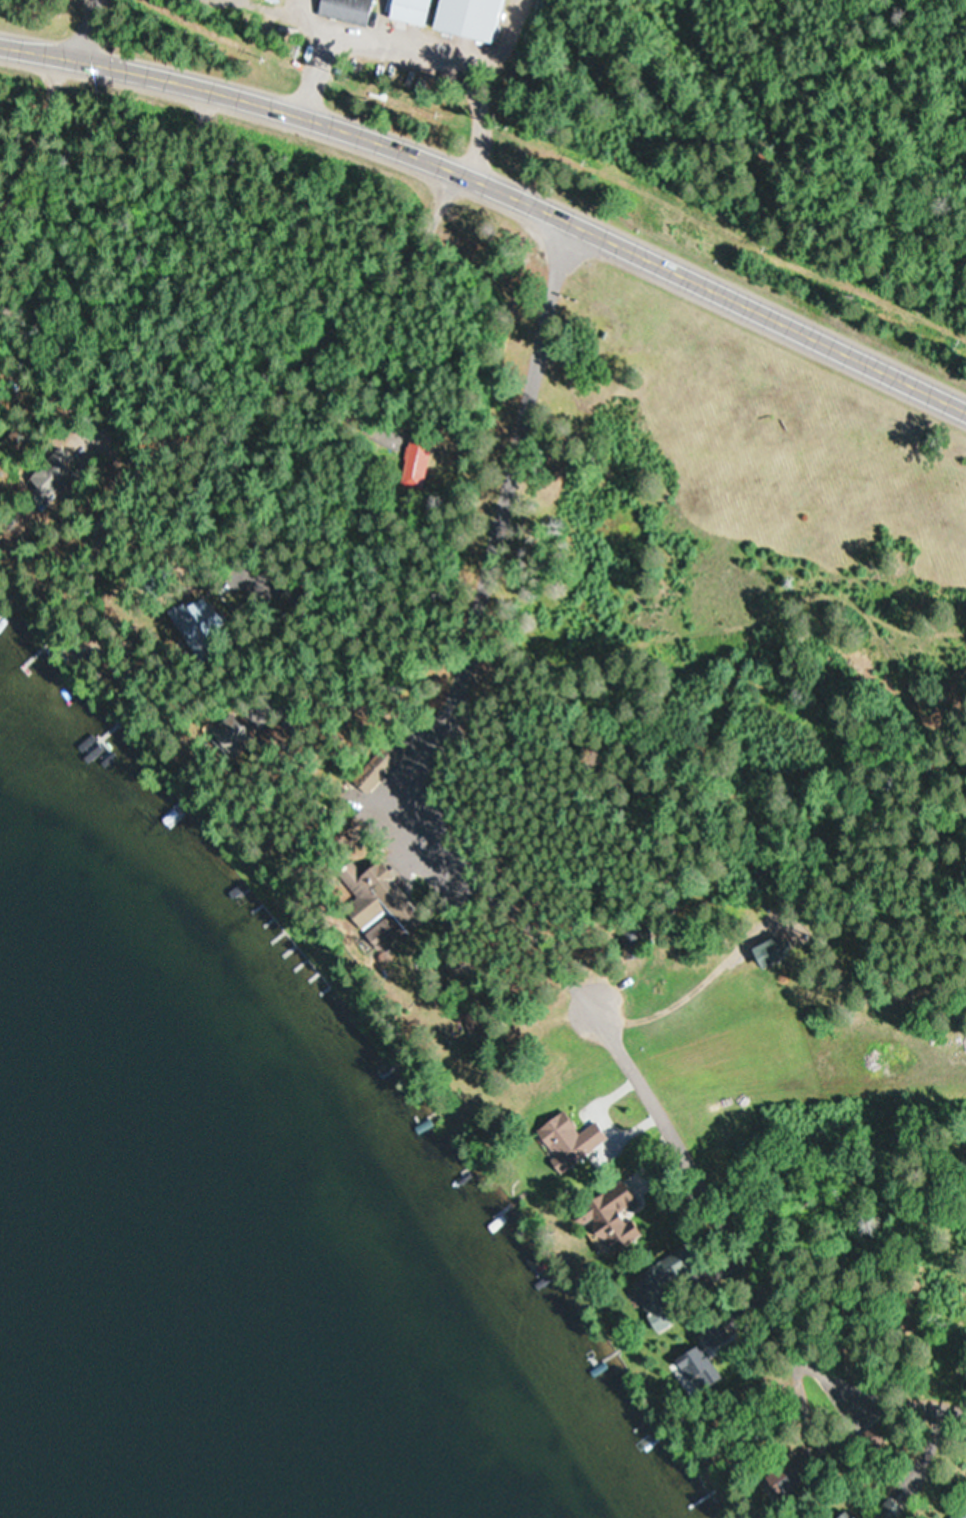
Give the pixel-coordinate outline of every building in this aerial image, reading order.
[(364,26),(370,0),(319,0),(316,15),(364,26)] [(386,17),(421,27),(429,0),(391,0),(386,17)] [(430,30),(495,43),(503,0),(436,0),(430,30)] [(415,464),(418,453),(409,450),(406,461),(415,464)] [(43,486),(47,486),(47,487),(63,488),(64,464),(55,463),(55,462),(44,462),(43,486)] [(193,642),(224,628),(211,599),(180,613),(193,642)] [(386,741),(399,754),(362,792),(349,779),(386,741)] [(336,872),(351,859),(361,871),(375,859),(401,889),(395,894),(420,923),(404,936),(385,914),(366,930),(345,906),(356,896),(336,872)] [(620,930),(620,959),(642,959),(642,930),(620,930)] [(585,1207),(587,1210),(576,1218),(610,1260),(638,1237),(619,1214),(635,1200),(618,1180),(585,1207)] [(655,1328),(672,1319),(651,1275),(633,1284),(655,1328)] [(714,1370),(700,1345),(672,1361),(686,1386),(714,1370)] [(771,1495),(785,1499),(789,1481),(776,1478),(771,1495)]
